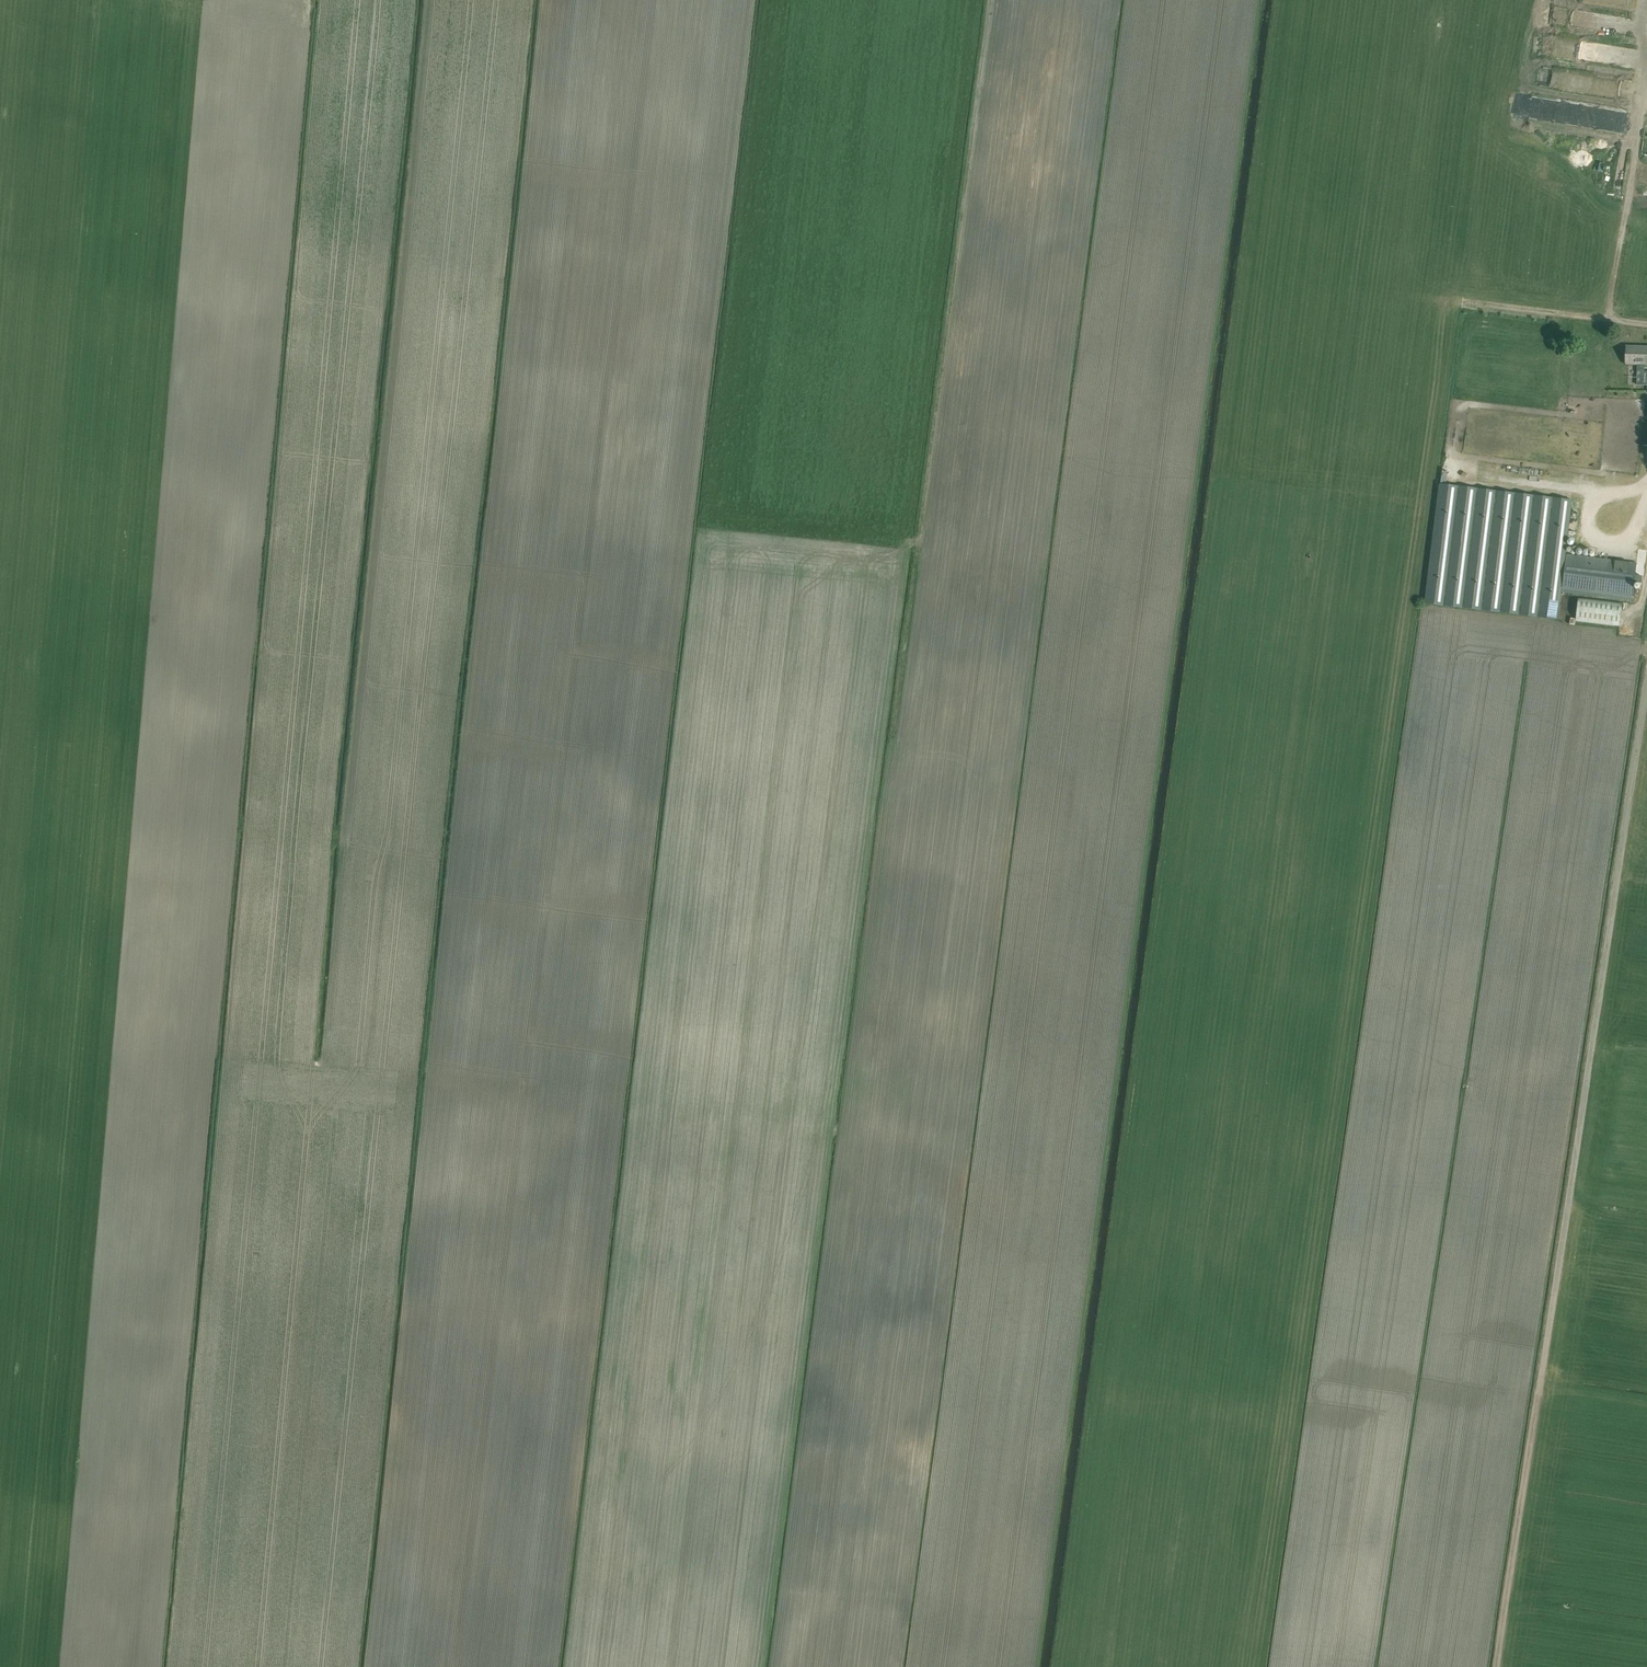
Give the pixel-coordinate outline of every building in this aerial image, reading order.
[(1603,4),(1601,10),(1615,13),(1616,7),(1603,4)] [(1593,122),(1592,127),(1618,130),(1618,124),(1593,122)] [(1626,346),(1626,363),(1646,364),(1646,347),(1626,346)] [(1573,501),(1440,485),(1426,604),(1558,620),(1562,592),(1566,555),(1573,501)] [(1631,600),(1636,563),(1566,555),(1562,592),(1631,600)] [(1576,620),(1620,625),(1621,603),(1578,598),(1576,620)]
